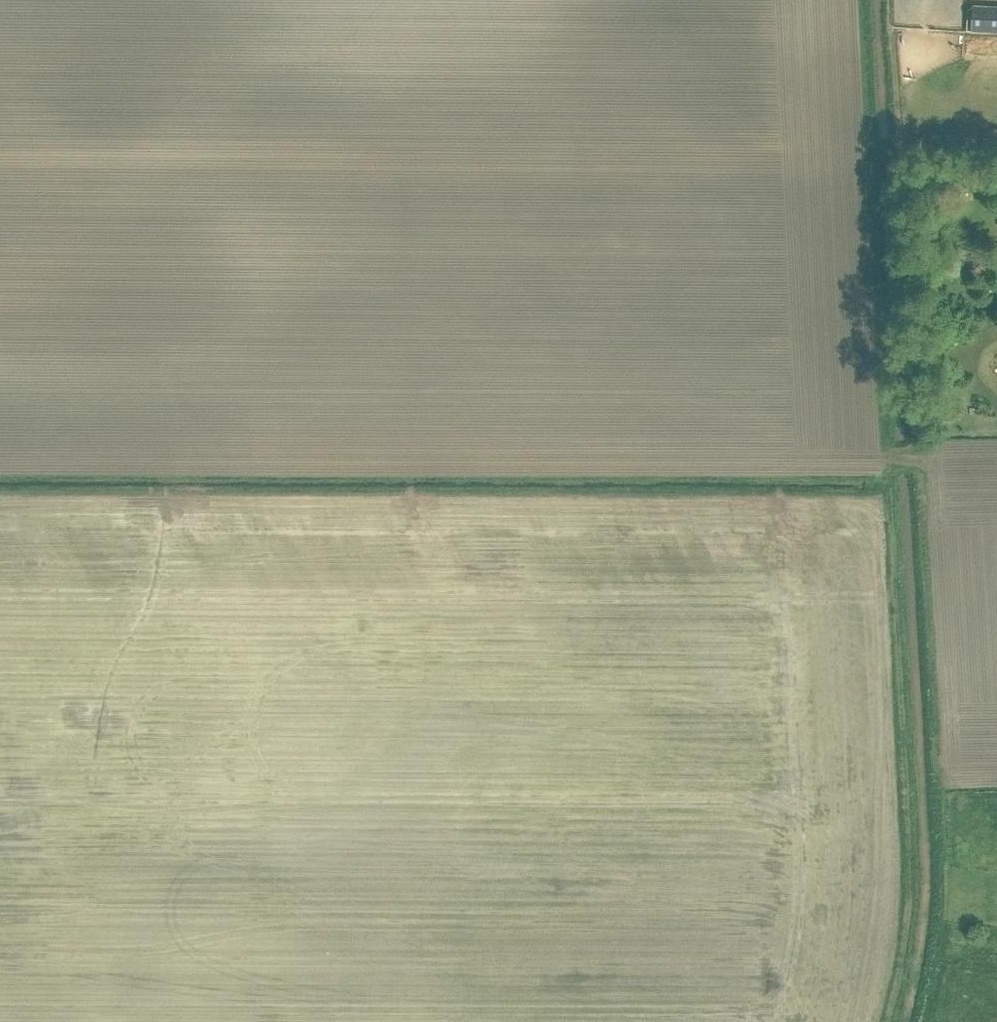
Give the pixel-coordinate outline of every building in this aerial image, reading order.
[(973,5),(972,31),(996,32),(996,6),(973,5)]
